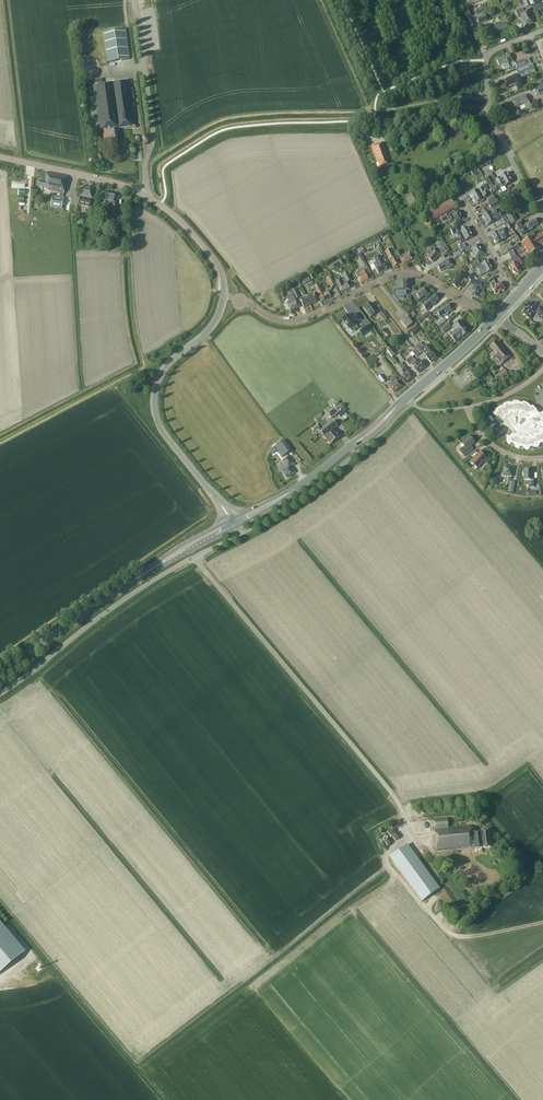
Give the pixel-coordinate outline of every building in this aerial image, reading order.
[(519,19),(521,18),(523,22),(524,22),(525,26),(533,23),(531,18),(532,17),(529,9),(524,11),(522,8),(515,11),(519,19)] [(487,20),(485,15),(477,18),(479,24),(487,20)] [(506,23),(495,27),(497,32),(508,27),(506,23)] [(485,38),(487,41),(495,38),(493,34),(494,33),(490,25),(481,29),(485,38)] [(129,59),(125,29),(103,32),(108,62),(129,59)] [(502,66),(509,63),(513,62),(510,54),(498,58),(499,59),(497,60),(499,66),(501,65),(502,66)] [(515,63),(517,69),(527,65),(524,59),(515,63)] [(523,74),(535,69),(532,64),(521,69),(523,74)] [(516,84),(518,89),(524,87),(518,73),(507,78),(507,80),(505,81),(507,87),(510,86),(510,87),(516,84)] [(102,79),(93,80),(100,131),(104,130),(105,136),(104,136),(105,143),(117,141),(116,135),(117,134),(116,129),(136,126),(130,81),(103,84),(102,79)] [(536,94),(542,91),(542,89),(541,84),(533,87),(536,94)] [(518,106),(519,107),(529,103),(526,95),(513,100),(515,107),(518,106)] [(388,155),(383,143),(371,147),(377,162),(378,162),(380,167),(389,163),(386,156),(388,155)] [(68,176),(56,174),(48,172),(46,182),(39,181),(38,186),(49,189),(48,191),(60,193),(59,196),(63,197),(64,194),(68,176)] [(485,180),(490,188),(510,177),(507,172),(499,177),(494,180),(491,176),(485,180)] [(510,177),(490,188),(489,189),(492,193),(504,186),(505,187),(512,182),(510,177)] [(477,180),(480,187),(486,185),(483,178),(477,180)] [(80,204),(91,207),(95,189),(83,187),(80,204)] [(470,194),(473,199),(485,192),(482,188),(478,190),(478,189),(470,194)] [(500,198),(504,205),(510,201),(512,203),(516,201),(514,198),(520,194),(517,189),(512,192),(512,191),(500,198)] [(107,204),(110,193),(103,192),(100,205),(104,206),(105,203),(107,204)] [(485,192),(473,199),(475,204),(479,202),(480,204),(485,201),(483,199),(487,197),(485,192)] [(117,195),(110,193),(107,204),(112,205),(109,220),(115,221),(119,206),(116,205),(117,201),(116,201),(117,195)] [(486,199),(489,204),(496,200),(493,195),(486,199)] [(53,196),(51,207),(62,209),(64,198),(53,196)] [(427,211),(433,221),(455,208),(450,198),(427,211)] [(489,204),(491,209),(498,206),(495,201),(489,204)] [(482,216),(485,221),(497,214),(494,210),(490,212),(490,211),(482,216)] [(463,219),(459,211),(448,217),(451,222),(454,220),(455,223),(463,219)] [(506,216),(511,224),(518,221),(513,212),(506,216)] [(497,214),(485,221),(487,225),(495,221),(502,217),(499,213),(497,214)] [(537,225),(534,219),(524,225),(523,222),(517,225),(522,235),(532,229),(532,228),(537,225)] [(503,224),(500,220),(492,225),(494,229),(503,224)] [(456,234),(459,238),(470,232),(468,227),(460,231),(457,225),(450,229),(453,235),(456,234)] [(494,239),(507,232),(504,228),(498,232),(497,231),(491,235),(494,239)] [(507,233),(507,232),(494,239),(497,244),(503,241),(502,240),(509,236),(515,233),(513,230),(507,233)] [(473,236),(470,232),(459,238),(461,243),(465,240),(465,241),(473,236)] [(533,236),(522,243),(529,255),(540,249),(539,248),(542,245),(542,244),(542,243),(542,236),(542,234),(534,239),(533,236)] [(517,243),(512,246),(511,243),(503,247),(504,247),(499,250),(502,255),(508,252),(508,253),(513,251),(513,250),(519,247),(517,243)] [(476,256),(476,257),(483,253),(478,244),(470,249),(475,257),(476,256)] [(460,252),(463,255),(466,253),(470,250),(469,247),(460,252)] [(399,259),(395,252),(393,248),(385,252),(389,260),(391,259),(394,266),(399,264),(397,260),(399,259)] [(426,254),(429,256),(427,258),(433,262),(438,257),(441,254),(442,255),(441,256),(444,258),(448,252),(443,248),(439,252),(435,248),(432,251),(430,250),(427,250),(426,252),(426,254)] [(400,257),(403,264),(412,260),(408,253),(400,257)] [(376,263),(370,265),(372,270),(375,268),(378,274),(387,270),(379,255),(373,257),(376,263)] [(521,270),(519,266),(524,264),(520,258),(518,259),(516,256),(511,259),(512,262),(509,264),(510,266),(508,266),(511,270),(512,269),(515,274),(521,270)] [(327,263),(330,270),(344,264),(341,257),(327,263)] [(364,267),(365,269),(367,267),(366,266),(367,265),(363,258),(359,261),(363,267),(364,267)] [(446,269),(446,270),(451,267),(454,265),(450,258),(442,263),(442,264),(437,266),(440,272),(446,269)] [(470,265),(472,269),(480,264),(477,260),(470,265)] [(486,272),(487,273),(493,269),(487,260),(481,264),(476,268),(480,276),(486,272)] [(364,270),(362,272),(360,269),(355,272),(356,274),(360,283),(368,279),(364,270)] [(460,283),(461,284),(467,276),(461,271),(454,280),(455,280),(452,284),(457,288),(460,283)] [(345,279),(341,280),(340,278),(335,280),(341,292),(350,288),(347,283),(351,280),(347,272),(343,274),(345,279)] [(335,285),(331,276),(326,278),(328,282),(328,283),(330,287),(335,285)] [(492,277),(482,283),(483,285),(485,284),(485,285),(489,283),(490,285),(491,285),(495,283),(494,283),(495,282),(492,277)] [(479,291),(480,291),(482,282),(471,280),(471,285),(473,285),(472,291),(473,291),(472,296),(478,297),(479,291)] [(397,289),(397,295),(406,295),(405,291),(410,290),(410,281),(403,281),(403,287),(403,289),(397,289)] [(495,283),(491,285),(492,288),(496,295),(505,289),(500,283),(499,284),(496,285),(495,283)] [(319,284),(314,286),(322,302),(330,297),(327,290),(324,292),(320,284),(319,284)] [(292,290),(296,299),(300,297),(296,288),(292,290)] [(415,290),(411,294),(418,302),(427,294),(422,288),(417,292),(415,290)] [(278,292),(282,300),(287,298),(283,290),(278,292)] [(306,297),(310,304),(317,301),(313,293),(306,297)] [(439,300),(434,294),(425,303),(422,306),(427,311),(430,309),(429,308),(432,305),(433,306),(436,303),(436,302),(439,300)] [(287,303),(291,311),(299,307),(293,296),(289,298),(291,301),(287,303)] [(310,304),(306,297),(300,300),(304,308),(310,304)] [(378,312),(371,303),(364,308),(371,317),(378,312)] [(451,310),(447,304),(438,311),(436,310),(433,312),(434,313),(436,312),(441,317),(444,315),(445,316),(448,313),(447,312),(451,310)] [(535,312),(541,319),(542,320),(542,319),(542,310),(540,307),(539,308),(537,310),(531,304),(522,313),(529,319),(535,312)] [(379,313),(384,320),(389,317),(384,310),(379,313)] [(348,314),(342,319),(349,329),(355,324),(361,319),(357,313),(351,318),(348,314)] [(413,324),(407,316),(400,321),(406,328),(413,324)] [(445,321),(442,317),(435,323),(438,327),(445,321)] [(449,335),(451,337),(455,342),(467,332),(462,326),(463,326),(459,321),(452,327),(455,330),(449,335)] [(451,327),(448,323),(440,328),(444,333),(451,327)] [(372,329),(368,324),(359,331),(363,336),(372,329)] [(494,357),(501,365),(503,363),(511,356),(498,343),(496,341),(489,347),(493,350),(492,351),(493,352),(489,355),(493,358),(494,357)] [(427,356),(426,356),(431,362),(438,357),(432,350),(432,351),(427,344),(424,347),(420,342),(415,347),(420,353),(423,351),(427,356)] [(397,353),(392,346),(386,350),(392,357),(397,353)] [(412,357),(411,356),(406,361),(409,365),(410,364),(413,367),(418,373),(426,366),(421,360),(418,363),(415,359),(415,360),(412,357)] [(405,367),(401,371),(404,374),(400,377),(405,383),(413,377),(405,367)] [(511,377),(504,369),(499,373),(502,377),(505,375),(511,382),(515,378),(512,376),(511,377)] [(389,387),(393,393),(401,386),(394,377),(389,381),(392,384),(389,387)] [(541,414),(539,415),(538,413),(536,411),(537,411),(532,406),(532,407),(532,408),(528,406),(529,405),(523,402),(523,403),(523,404),(519,403),(519,402),(513,402),(513,403),(510,404),(510,403),(509,403),(503,405),(504,406),(501,408),(500,407),(495,411),(496,411),(496,412),(494,415),(493,414),(493,415),(503,421),(514,433),(506,441),(507,441),(510,445),(511,445),(511,444),(514,445),(514,446),(520,449),(520,448),(523,448),(523,449),(530,450),(530,449),(530,448),(533,447),(533,448),(540,447),(539,447),(539,446),(539,445),(542,444),(542,413),(541,414)] [(339,412),(335,407),(327,414),(331,419),(339,412)] [(337,426),(333,421),(320,431),(330,444),(340,436),(334,429),(337,426)] [(470,437),(461,444),(464,446),(459,450),(464,457),(472,450),(469,447),(474,443),(470,437)] [(283,440),(275,447),(276,448),(282,457),(291,451),(284,441),(283,440)] [(488,464),(491,460),(487,456),(486,457),(480,452),(471,462),(478,468),(484,461),(488,464)] [(282,472),(286,478),(294,473),(290,466),(293,464),(288,456),(283,460),(285,463),(279,468),(279,469),(280,472),(282,472)] [(512,477),(513,467),(504,466),(503,473),(502,474),(503,476),(504,475),(512,477)] [(535,488),(535,480),(532,480),(532,469),(525,469),(524,480),(528,480),(528,488),(535,488)] [(448,819),(433,820),(434,832),(434,836),(436,852),(470,848),(470,850),(491,848),(489,832),(473,833),(473,829),(471,829),(471,827),(456,828),(448,829),(448,820),(448,819)] [(440,888),(407,845),(390,857),(397,867),(422,901),(440,888)] [(24,952),(0,923),(0,972),(24,952)]
